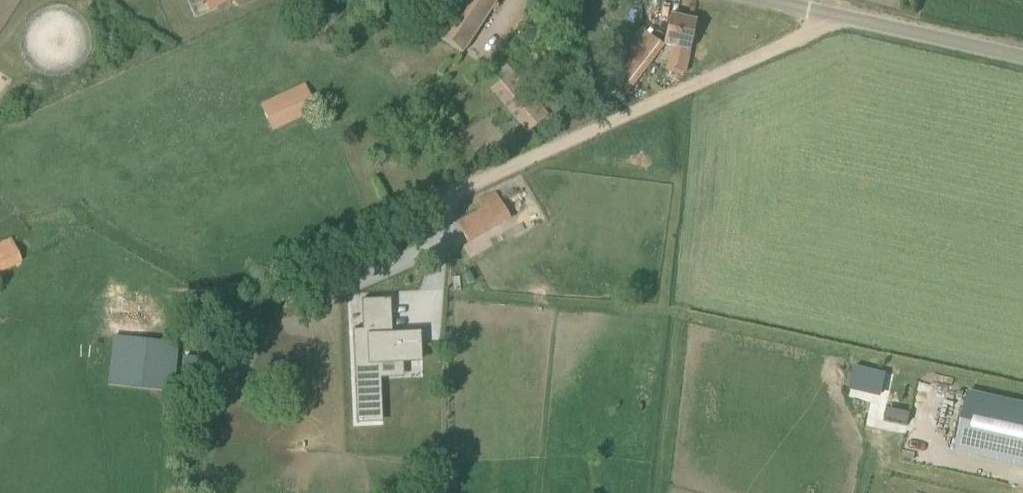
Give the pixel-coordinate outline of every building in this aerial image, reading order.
[(498,0),(446,0),(427,28),(462,51),(498,0)] [(670,16),(662,45),(673,48),(667,70),(684,75),(690,52),(697,22),(670,16)] [(646,33),(607,82),(609,83),(624,96),(663,46),(662,45),(646,33)] [(528,134),(549,116),(506,66),(486,83),(528,134)] [(273,131),(318,111),(305,84),(261,104),(273,131)] [(469,244),(511,220),(499,200),(482,210),(457,224),(469,244)] [(0,234),(0,275),(28,261),(12,228),(0,234)] [(417,290),(426,252),(402,246),(392,283),(417,290)] [(349,338),(334,338),(336,359),(339,425),(380,423),(377,372),(406,370),(406,359),(422,358),(421,334),(386,337),(383,300),(345,302),(349,338)] [(114,335),(110,385),(174,391),(179,342),(114,335)] [(969,392),(956,451),(1022,466),(1022,405),(969,392)]
